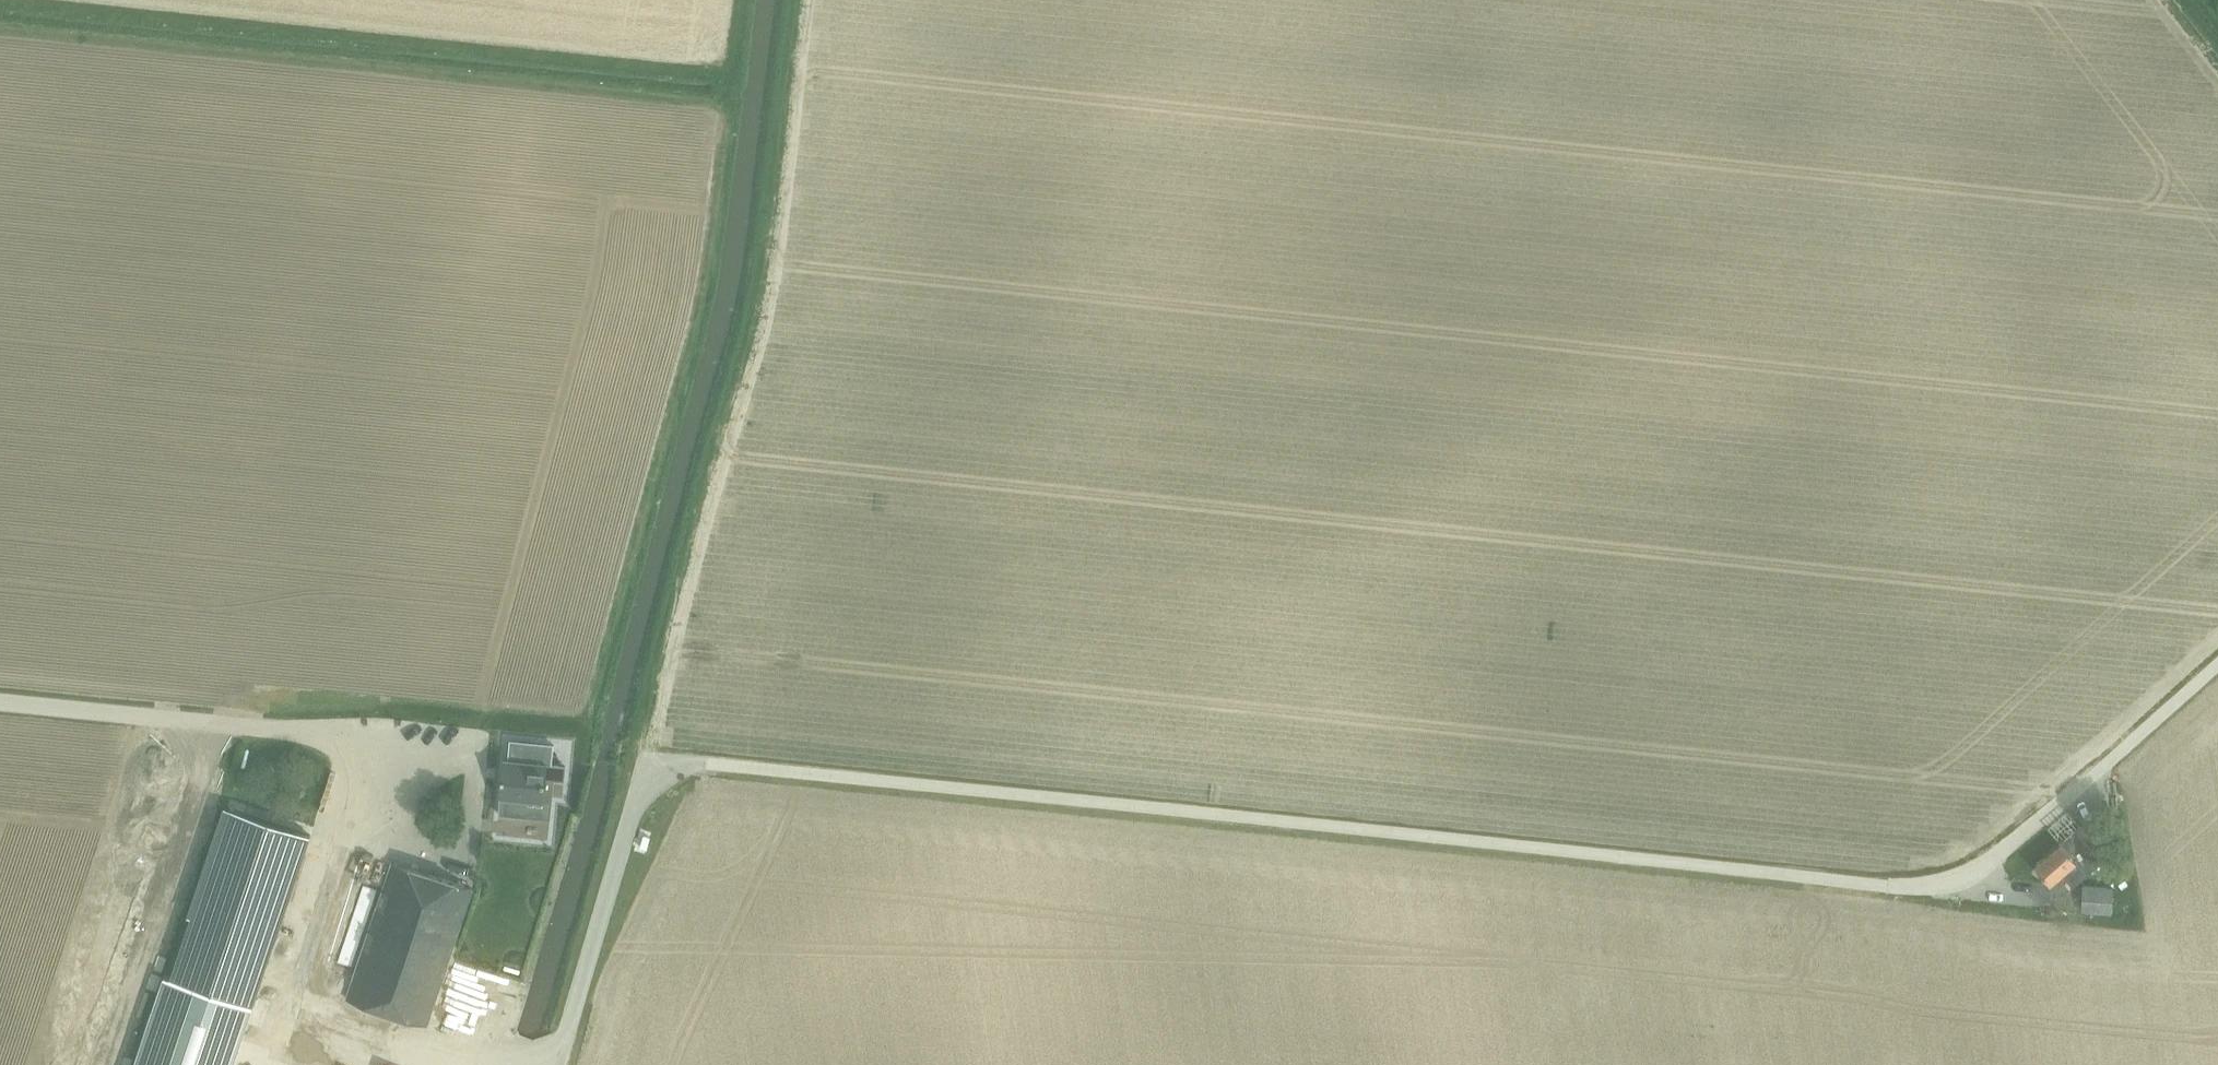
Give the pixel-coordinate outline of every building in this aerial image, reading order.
[(500,797),(499,816),(524,818),(526,800),(544,801),(546,779),(555,780),(564,781),(566,766),(504,760),(500,797)] [(253,1007),(310,836),(225,807),(189,916),(192,917),(171,979),(253,1007)] [(2050,885),(2062,874),(2074,887),(2079,883),(2102,863),(2075,830),(2034,866),(2050,885)] [(417,1058),(465,909),(472,888),(393,863),(349,1000),(409,1019),(398,1052),(417,1058)] [(2113,915),(2116,889),(2084,886),(2082,912),(2113,915)] [(253,1007),(171,979),(168,978),(139,1064),(233,1064),(253,1007)]
